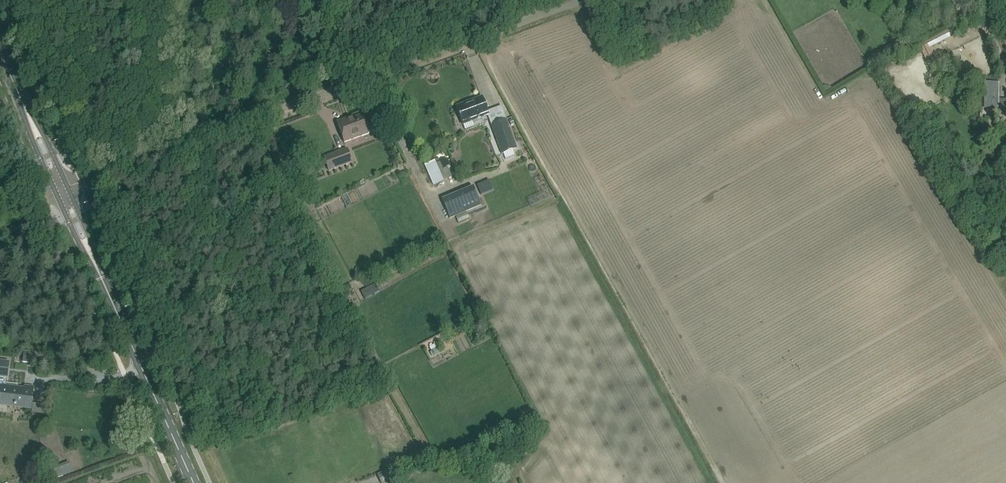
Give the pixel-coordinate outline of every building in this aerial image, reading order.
[(949,29),(916,47),(918,52),(921,51),(926,60),(931,57),(926,47),(928,46),(955,32),(953,27),(949,29)] [(982,83),(982,107),(982,108),(998,108),(998,113),(1005,113),(1005,100),(999,100),(999,84),(999,83),(982,83)] [(458,109),(457,109),(459,115),(458,115),(459,116),(463,124),(465,130),(474,127),(472,121),(488,115),(485,107),(482,98),(470,102),(471,104),(458,109)] [(364,115),(345,122),(345,120),(337,123),(344,143),(370,133),(364,115)] [(506,120),(491,125),(501,154),(503,154),(505,159),(514,156),(513,150),(516,149),(506,120)] [(347,149),(324,158),(327,167),(329,171),(352,162),(350,158),(347,149)] [(444,181),(435,160),(424,165),(433,186),(444,181)] [(473,186),(442,199),(450,218),(481,205),(473,186)] [(22,362),(35,363),(36,352),(24,350),(22,362)] [(33,391),(33,386),(24,385),(24,388),(17,387),(18,384),(6,383),(7,379),(8,379),(10,361),(0,360),(0,386),(2,386),(0,396),(0,405),(9,407),(9,404),(14,404),(14,405),(17,406),(17,405),(31,406),(33,391)] [(95,364),(100,377),(107,374),(102,361),(95,364)] [(388,469),(378,474),(382,482),(393,482),(396,482),(393,476),(398,474),(393,463),(386,466),(388,469)]
